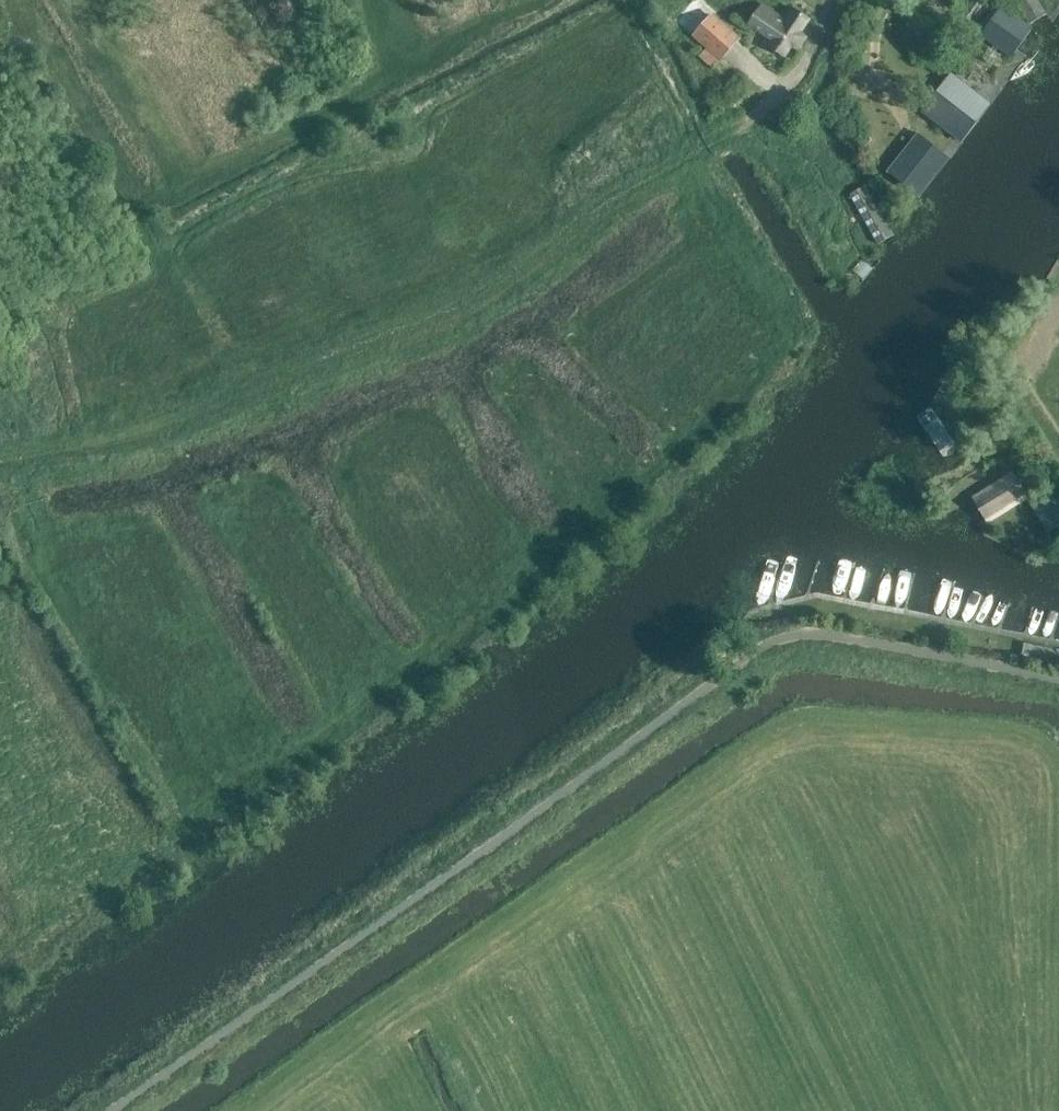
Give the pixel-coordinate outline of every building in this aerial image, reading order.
[(1030,23),(1046,14),(1038,0),(1016,0),(1030,23)] [(675,23),(682,30),(700,9),(693,2),(675,23)] [(763,4),(749,25),(768,38),(765,43),(786,56),(792,47),(798,50),(806,38),(801,33),(810,20),(789,7),(782,17),(763,4)] [(1001,8),(981,35),(1011,57),(1031,29),(1001,8)] [(706,50),(699,58),(712,69),(719,61),(720,63),(741,40),(712,15),(706,22),(701,17),(689,30),(694,35),(692,38),(706,50)] [(997,85),(1006,70),(980,55),(972,70),(997,85)] [(960,139),(987,104),(950,76),(923,111),(960,139)] [(918,134),(901,155),(889,172),(919,196),(947,157),(918,134)] [(894,236),(866,187),(850,196),(877,245),(894,236)] [(1013,474),(974,498),(989,521),(1027,497),(1013,474)] [(1052,494),(1042,500),(1055,521),(1058,519),(1058,505),(1052,494)] [(1051,649),(1024,644),(1022,657),(1048,663),(1049,658),(1051,649)]
